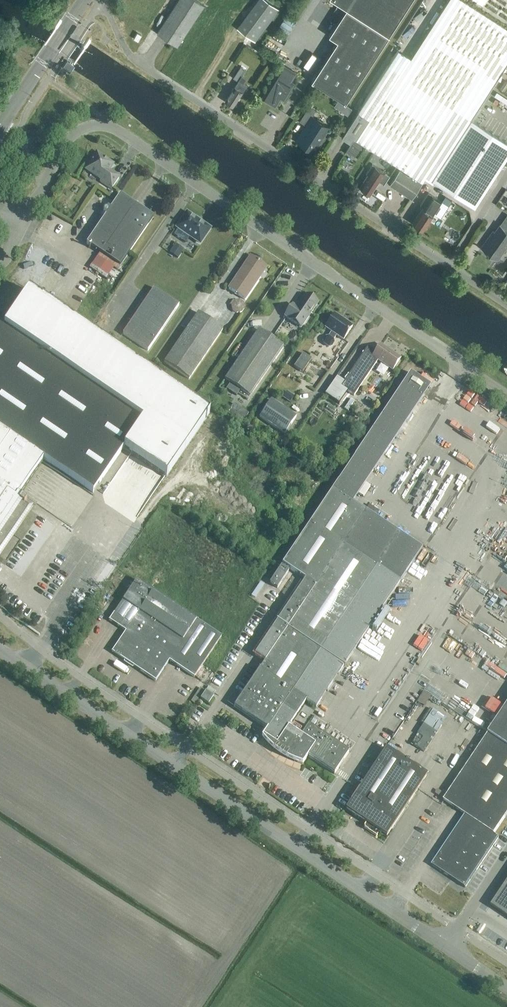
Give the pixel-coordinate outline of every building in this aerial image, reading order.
[(204,6),(194,0),(178,0),(157,33),(177,46),(204,6)] [(278,9),(266,0),(263,0),(240,31),(254,42),(278,9)] [(410,0),(334,0),(347,8),(329,36),(337,41),(311,82),(345,104),(389,35),(388,35),(410,0)] [(398,49),(358,112),(342,137),(350,143),(353,138),(400,168),(399,170),(389,184),(412,199),(426,177),(475,208),(506,158),(506,143),(471,119),(506,64),(506,28),(463,0),(448,0),(411,58),(398,49)] [(72,69),(74,65),(67,61),(65,65),(63,68),(70,72),(72,69)] [(284,101),(287,96),(294,84),(291,82),(296,73),(282,65),(262,99),(275,108),(280,99),(284,101)] [(225,101),(233,106),(247,85),(243,82),(246,79),(241,76),(246,70),(241,66),(233,78),(238,81),(225,101)] [(313,152),(329,127),(312,116),(316,110),(309,106),(299,121),(306,125),(296,141),(313,152)] [(354,157),(362,145),(354,139),(346,151),(354,157)] [(111,174),(108,172),(113,165),(104,159),(105,158),(96,152),(91,160),(92,161),(86,169),(101,180),(100,182),(111,189),(119,178),(111,173),(111,174)] [(390,176),(372,164),(366,173),(368,174),(359,188),(370,196),(379,182),(384,185),(390,176)] [(412,224),(423,231),(429,221),(430,222),(433,217),(432,216),(433,216),(432,215),(433,214),(434,214),(442,202),(429,193),(421,205),(424,208),(423,209),(422,209),(412,224)] [(120,267),(153,218),(120,195),(86,244),(120,267)] [(187,214),(177,228),(200,243),(209,229),(187,214)] [(500,225),(495,232),(493,231),(481,248),(498,259),(506,246),(506,230),(500,225)] [(463,235),(456,230),(451,237),(459,242),(463,235)] [(184,250),(175,244),(169,253),(178,259),(184,250)] [(245,301),(268,268),(250,256),(227,289),(245,301)] [(50,271),(47,277),(57,283),(60,277),(50,271)] [(147,351),(179,305),(154,288),(123,334),(147,351)] [(29,508),(24,505),(26,502),(18,496),(43,459),(93,492),(123,448),(166,478),(209,413),(28,290),(3,327),(0,325),(0,551),(29,508)] [(301,329),(317,305),(319,303),(306,294),(297,308),(292,304),(283,317),(301,329)] [(234,301),(233,300),(229,305),(231,306),(232,311),(236,314),(242,313),(244,309),(243,303),(239,300),(234,301)] [(189,379),(223,329),(197,312),(164,362),(189,379)] [(343,341),(353,326),(334,313),(324,328),(331,332),(328,336),(325,337),(322,341),(322,344),(328,348),(331,347),(334,343),(333,340),(336,336),(343,341)] [(284,349),(259,332),(225,382),(250,399),(284,349)] [(400,359),(380,345),(375,352),(367,347),(340,387),(354,396),(378,361),(392,371),(400,359)] [(302,373),(311,359),(302,354),(294,367),(302,373)] [(410,373),(333,490),(282,564),(305,579),(254,655),(265,662),(243,695),(242,694),(234,707),(267,730),(261,738),(264,741),(268,745),(272,749),(275,751),(278,754),(282,756),(290,761),(293,762),(296,763),(301,765),(302,764),(307,757),(333,775),(348,754),(308,726),(301,737),(298,735),(301,731),(293,726),(291,730),(288,728),(306,702),(315,708),(400,583),(422,549),(352,503),(430,387),(410,373)] [(339,404),(343,398),(329,389),(325,395),(339,404)] [(292,396),(285,392),(281,398),(288,403),(292,396)] [(284,435),(296,417),(271,400),(259,418),(284,435)] [(455,558),(448,569),(464,581),(472,570),(455,558)] [(277,588),(288,571),(281,566),(270,583),(277,588)] [(202,665),(221,637),(136,580),(109,620),(126,631),(112,652),(155,681),(169,661),(193,678),(194,677),(202,665)] [(430,606),(426,611),(436,618),(440,614),(430,606)] [(440,648),(451,654),(456,646),(468,653),(470,649),(448,636),(440,648)] [(476,691),(493,664),(472,651),(465,663),(475,668),(472,674),(464,689),(470,692),(472,688),(476,691)] [(202,665),(194,677),(199,680),(207,668),(202,665)] [(448,704),(454,695),(444,688),(438,697),(448,704)] [(208,705),(213,697),(205,692),(200,699),(208,705)] [(416,703),(423,708),(431,696),(423,692),(416,703)] [(443,801),(465,816),(431,866),(465,888),(498,838),(493,834),(506,814),(506,705),(443,801)] [(447,719),(432,710),(411,744),(424,753),(447,719)] [(394,822),(425,775),(386,749),(359,789),(345,809),(366,823),(363,827),(364,829),(376,837),(379,832),(385,836),(395,822),(394,822)] [(490,907),(506,918),(506,882),(490,907)]
